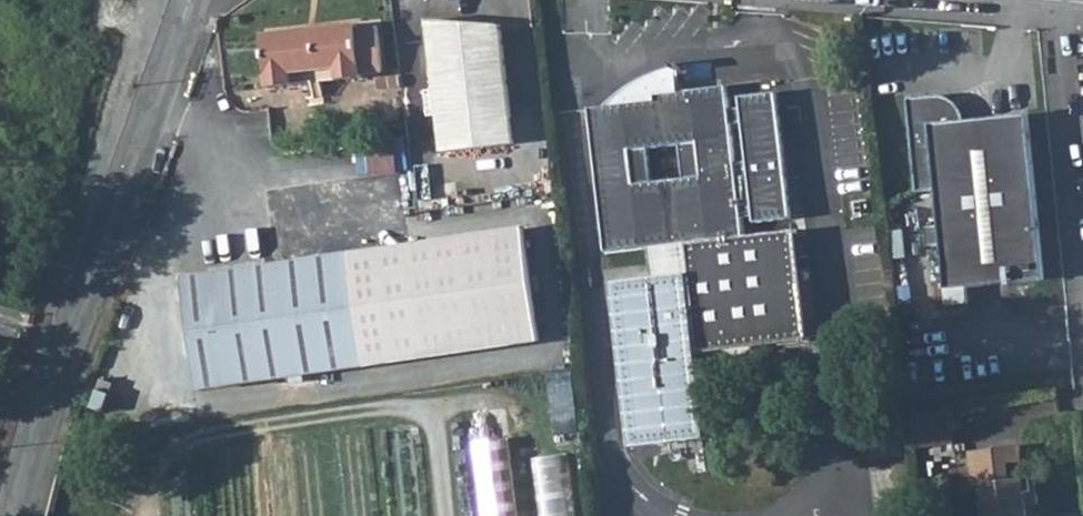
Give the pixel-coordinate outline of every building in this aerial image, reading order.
[(518,146),(504,28),(437,24),(438,38),(431,39),(445,154),(518,146)] [(358,28),(266,39),(273,92),(296,89),(295,77),(339,71),(341,84),(365,80),(358,28)] [(627,103),(592,107),(608,252),(686,244),(690,275),(613,283),(631,449),(706,440),(697,355),(782,346),(770,234),(747,237),(745,217),(756,216),(757,221),(796,217),(783,88),(744,92),(745,104),(733,106),(731,85),(659,93),(659,100),(627,103)] [(629,97),(627,103),(659,100),(659,93),(658,87),(645,89),(637,91),(629,97)] [(970,134),(969,125),(967,117),(963,110),(954,103),(944,99),(910,102),(920,195),(937,194),(941,229),(928,230),(931,250),(943,249),(949,293),(1047,285),(1032,119),(996,122),(997,132),(970,134)] [(996,122),(969,125),(970,134),(997,132),(996,122)] [(770,234),(782,346),(811,343),(799,232),(770,234)] [(530,234),(187,281),(203,393),(379,370),(545,348),(530,234)] [(557,431),(580,430),(578,392),(555,393),(557,431)] [(919,448),(958,443),(953,407),(915,412),(919,448)] [(475,449),(484,515),(521,515),(511,444),(475,449)] [(973,469),(975,492),(983,491),(986,515),(1031,515),(1030,508),(1040,506),(1038,480),(1011,482),(1010,470),(1024,468),(1022,451),(972,457),(973,469)] [(540,455),(544,515),(580,515),(576,453),(540,455)]
